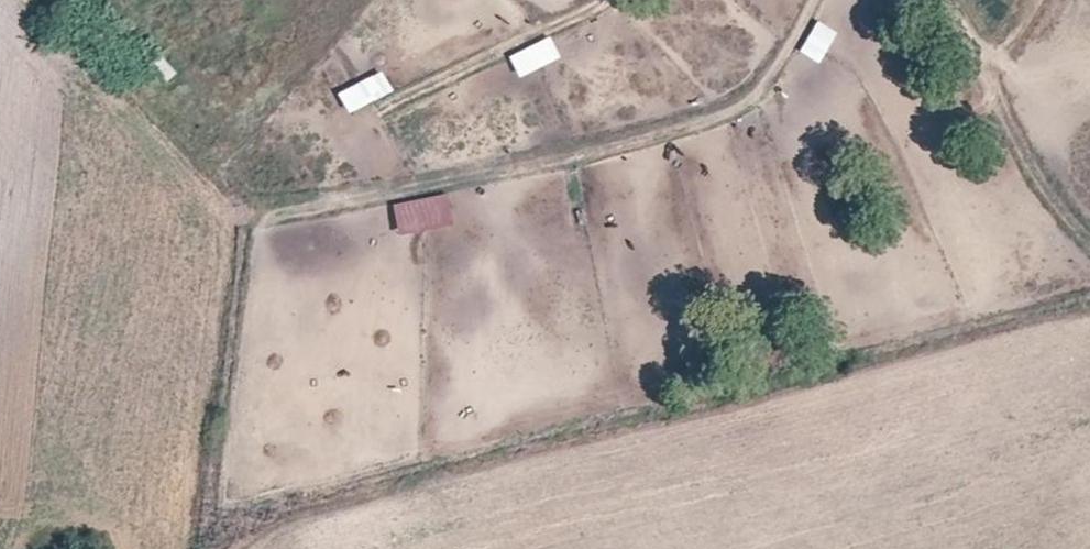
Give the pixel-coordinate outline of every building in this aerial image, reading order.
[(819,21),(801,53),(822,64),(840,32),(819,21)] [(520,78),(562,60),(552,37),(510,55),(520,78)] [(459,227),(455,195),(395,201),(399,233),(459,227)]
